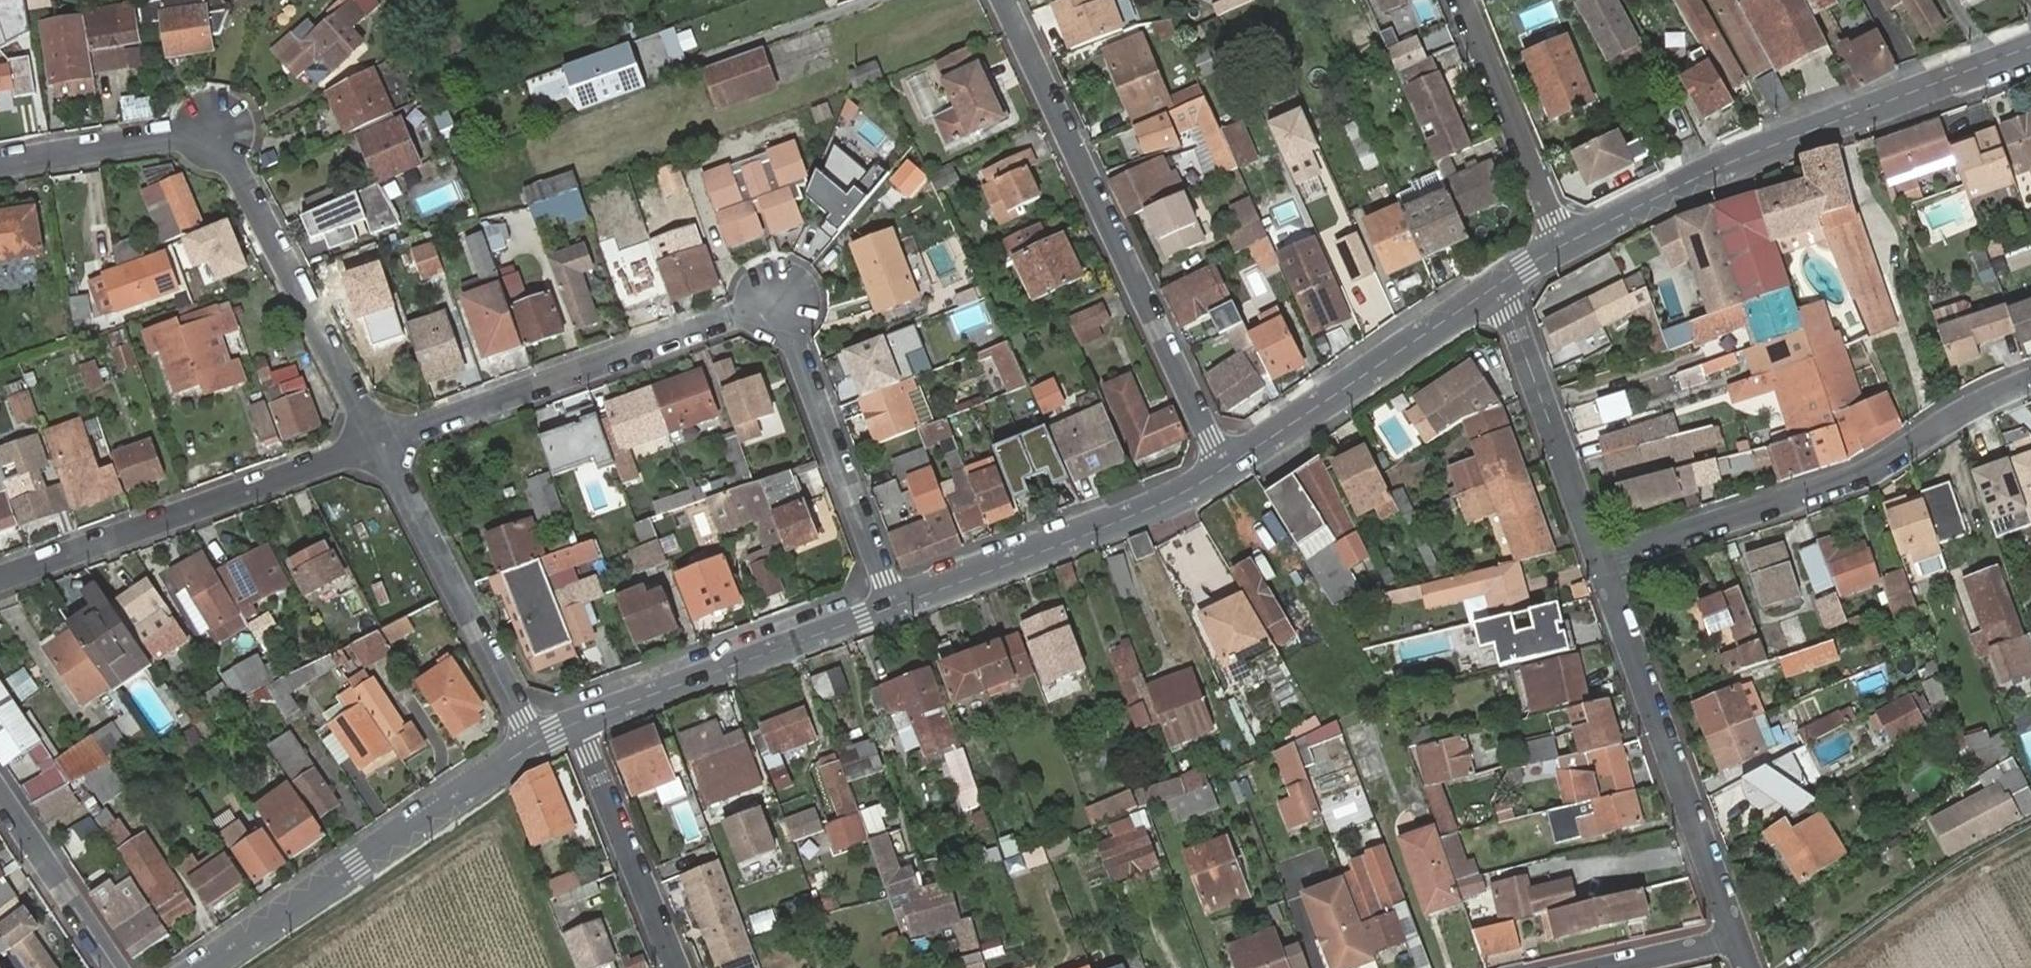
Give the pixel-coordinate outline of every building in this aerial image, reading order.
[(2,21),(0,22),(0,50),(33,33),(28,0),(0,0),(0,15),(2,21)] [(29,10),(52,6),(51,0),(28,0),(29,10)] [(170,57),(213,49),(206,6),(164,12),(162,0),(140,0),(143,16),(162,13),(170,57)] [(280,60),(297,79),(306,72),(316,85),(332,72),(334,75),(371,41),(358,27),(386,0),(348,0),(350,2),(303,44),(301,40),(280,60)] [(1059,11),(1065,25),(1097,13),(1092,0),(1088,0),(1059,11)] [(1257,0),(1228,0),(1225,1),(1230,13),(1257,1),(1257,0)] [(1383,13),(1404,4),(1402,0),(1377,0),(1383,13)] [(1601,37),(1597,39),(1603,50),(1606,48),(1614,62),(1643,46),(1635,32),(1619,5),(1617,4),(1615,0),(1588,0),(1591,5),(1585,8),(1601,37)] [(1699,44),(1702,49),(1726,91),(1744,81),(1699,0),(1674,0),(1699,44)] [(1736,0),(1712,0),(1752,75),(1771,64),(1739,6),(1736,0)] [(1739,6),(1771,64),(1775,72),(1800,59),(1769,0),(1749,0),(1739,6)] [(1783,0),(1769,0),(1800,59),(1812,53),(1783,0)] [(1803,0),(1783,0),(1812,53),(1827,45),(1811,14),(1803,0)] [(1811,14),(1834,3),(1832,0),(1803,0),(1811,14)] [(1904,0),(1881,0),(1888,15),(1907,5),(1904,0)] [(1907,5),(1925,39),(1941,29),(1926,0),(1904,0),(1907,5)] [(88,12),(95,50),(142,42),(138,23),(135,4),(108,9),(88,12)] [(1552,4),(1520,10),(1523,27),(1555,22),(1552,4)] [(1065,25),(1077,58),(1107,47),(1128,39),(1116,6),(1097,13),(1065,25)] [(1156,41),(1175,35),(1171,18),(1151,24),(1156,41)] [(99,95),(88,19),(45,25),(54,85),(57,102),(99,95)] [(1897,69),(1878,33),(1849,46),(1846,39),(1839,43),(1848,62),(1838,67),(1850,91),(1897,69)] [(1167,114),(1175,111),(1170,99),(1144,39),(1113,52),(1119,68),(1115,70),(1138,126),(1149,121),(1167,114)] [(1526,56),(1537,85),(1544,83),(1559,118),(1593,103),(1567,39),(1526,56)] [(630,42),(564,65),(581,113),(647,89),(630,42)] [(1643,46),(1614,62),(1619,72),(1648,56),(1643,46)] [(765,48),(701,71),(717,114),(781,91),(765,48)] [(1706,119),(1734,103),(1726,91),(1702,49),(1692,56),(1701,71),(1683,81),(1706,119)] [(939,64),(959,109),(937,119),(948,143),(1003,119),(979,66),(970,50),(939,64)] [(1109,55),(1115,70),(1119,68),(1113,52),(1109,55)] [(1208,52),(1194,58),(1202,79),(1216,72),(1208,52)] [(1701,71),(1692,56),(1689,57),(1687,59),(1683,66),(1681,72),(1683,81),(1701,71)] [(32,57),(10,61),(11,68),(15,89),(16,97),(38,94),(32,57)] [(1472,149),(1431,59),(1397,74),(1436,165),(1445,161),(1472,149)] [(827,76),(832,93),(880,78),(875,61),(827,76)] [(326,94),(345,135),(374,121),(399,109),(379,66),(353,79),(326,94)] [(15,89),(11,68),(0,70),(0,92),(15,89)] [(1773,112),(1792,103),(1775,72),(1756,81),(1773,112)] [(1544,83),(1537,85),(1552,121),(1559,118),(1544,83)] [(1205,98),(1200,86),(1180,94),(1185,106),(1205,98)] [(1185,106),(1180,94),(1170,99),(1175,111),(1185,106)] [(126,121),(157,116),(154,97),(138,100),(137,96),(123,99),(126,121)] [(1221,132),(1205,98),(1185,106),(1175,111),(1167,114),(1173,128),(1189,122),(1195,119),(1208,147),(1217,166),(1209,170),(1212,178),(1236,168),(1221,132)] [(1320,148),(1302,108),(1266,125),(1294,185),(1320,173),(1310,152),(1320,148)] [(1138,126),(1143,139),(1147,149),(1178,139),(1173,128),(1167,114),(1149,121),(1138,126)] [(2018,177),(2030,172),(2030,173),(2030,118),(2001,128),(2018,177)] [(1195,119),(1189,122),(1202,150),(1208,147),(1195,119)] [(400,120),(358,139),(378,183),(384,181),(420,165),(400,120)] [(1236,168),(1237,170),(1258,161),(1241,123),(1221,132),(1236,168)] [(1876,150),(1887,182),(1953,157),(1951,153),(1949,148),(1941,123),(1875,147),(1876,150)] [(1617,130),(1574,151),(1589,183),(1632,162),(1617,130)] [(1951,153),(1953,157),(1965,192),(1987,184),(1989,190),(2015,182),(1996,131),(1971,141),(1973,146),(1951,153)] [(1364,136),(1351,141),(1358,158),(1371,152),(1364,136)] [(1147,149),(1143,139),(1130,144),(1134,154),(1147,149)] [(1872,139),(1866,140),(1870,152),(1876,150),(1875,147),(1872,139)] [(1971,141),(1949,148),(1951,153),(1973,146),(1971,141)] [(775,159),(761,164),(771,190),(756,195),(759,203),(763,202),(775,233),(803,222),(795,201),(805,198),(801,187),(810,184),(796,144),(772,153),(775,159)] [(822,229),(833,240),(890,174),(877,163),(870,173),(837,145),(824,175),(818,170),(808,196),(832,216),(822,229)] [(1217,166),(1208,147),(1202,150),(1201,150),(1209,170),(1217,166)] [(1839,147),(1802,158),(1821,219),(1854,208),(1839,147)] [(1029,149),(1019,154),(1026,169),(1036,165),(1029,149)] [(984,172),(990,186),(1005,222),(1027,212),(1024,206),(1040,199),(1026,169),(1019,154),(984,172)] [(1758,195),(1754,196),(1771,245),(1824,230),(1821,219),(1802,158),(1751,172),(1758,195)] [(1445,161),(1436,165),(1449,195),(1460,219),(1505,199),(1491,164),(1453,179),(1445,161)] [(916,163),(894,174),(900,188),(923,178),(916,163)] [(731,167),(708,175),(732,243),(764,232),(754,205),(759,203),(756,195),(771,190),(761,164),(734,174),(731,167)] [(1112,183),(1128,218),(1147,210),(1168,200),(1182,194),(1174,176),(1173,173),(1158,179),(1151,164),(1112,183)] [(156,225),(165,248),(172,245),(170,239),(201,227),(182,175),(177,176),(172,166),(143,170),(163,222),(156,225)] [(950,167),(928,179),(936,194),(959,183),(950,167)] [(664,174),(670,193),(685,189),(679,170),(664,174)] [(1916,179),(1899,183),(1903,201),(1920,197),(1916,179)] [(378,183),(302,218),(312,242),(324,235),(331,250),(359,236),(353,223),(365,217),(374,235),(402,222),(384,181),(378,183)] [(1965,192),(1968,198),(1989,190),(1987,184),(1965,192)] [(1168,200),(1147,210),(1170,259),(1205,242),(1182,194),(1168,200)] [(550,204),(532,209),(538,228),(566,219),(568,228),(590,220),(580,195),(550,204)] [(617,200),(626,228),(646,222),(636,195),(617,200)] [(1460,219),(1449,195),(1402,215),(1422,261),(1470,242),(1460,219)] [(1712,203),(1744,305),(1787,290),(1775,257),(1771,245),(1754,196),(1724,203),(1723,199),(1712,203)] [(1691,259),(1710,316),(1744,305),(1712,203),(1710,197),(1693,205),(1695,212),(1679,217),(1655,230),(1675,267),(1691,259)] [(1266,235),(1250,199),(1233,208),(1243,230),(1228,236),(1235,250),(1266,235)] [(1821,219),(1824,230),(1857,219),(1854,208),(1821,219)] [(42,254),(36,210),(0,216),(0,261),(42,254)] [(1402,215),(1400,210),(1365,223),(1387,275),(1422,261),(1402,215)] [(1063,236),(1054,217),(1036,225),(1045,244),(1063,236)] [(1857,219),(1824,230),(1829,244),(1831,253),(1868,338),(1894,326),(1857,219)] [(230,221),(186,239),(198,269),(213,263),(220,281),(249,270),(230,221)] [(504,224),(483,231),(483,233),(490,251),(505,246),(503,240),(509,238),(504,224)] [(695,252),(660,264),(673,301),(718,286),(696,224),(686,227),(695,252)] [(1036,225),(1009,237),(1036,298),(1082,277),(1063,236),(1045,244),(1036,225)] [(1771,245),(1775,257),(1829,244),(1824,230),(1771,245)] [(854,247),(879,313),(917,298),(892,232),(854,247)] [(483,233),(466,240),(480,280),(497,273),(490,251),(483,233)] [(1375,270),(1357,233),(1340,241),(1358,278),(1375,270)] [(1267,237),(1250,245),(1264,271),(1279,264),(1267,237)] [(132,238),(112,244),(117,262),(137,256),(132,238)] [(1282,256),(1315,332),(1346,317),(1331,281),(1317,286),(1313,277),(1326,271),(1313,242),(1282,256)] [(443,271),(433,243),(415,248),(398,254),(403,271),(420,265),(424,277),(443,271)] [(1984,245),(1972,250),(1980,273),(1992,268),(1984,245)] [(549,260),(573,331),(598,323),(582,272),(592,269),(586,248),(549,260)] [(377,262),(371,249),(357,255),(362,268),(377,262)] [(105,278),(120,314),(178,290),(165,255),(105,278)] [(1224,306),(1232,302),(1214,263),(1205,268),(1207,270),(1224,306)] [(348,277),(374,349),(407,337),(381,265),(348,277)] [(1646,269),(1622,281),(1628,295),(1646,288),(1647,290),(1654,286),(1646,269)] [(1180,327),(1224,306),(1207,270),(1163,292),(1180,327)] [(500,279),(497,273),(480,280),(461,286),(466,299),(501,286),(502,286),(500,279)] [(514,275),(500,279),(502,286),(507,302),(521,297),(514,275)] [(107,319),(120,314),(105,278),(93,283),(107,319)] [(1654,354),(1660,353),(1668,349),(1662,332),(1647,290),(1646,288),(1628,295),(1622,281),(1552,317),(1542,322),(1549,335),(1559,331),(1565,344),(1633,310),(1654,354)] [(466,299),(486,356),(520,344),(501,286),(466,299)] [(954,296),(959,308),(978,300),(974,288),(954,296)] [(1750,326),(1756,348),(1802,333),(1795,314),(1787,290),(1744,305),(1710,316),(1691,322),(1696,335),(1690,342),(1668,349),(1660,353),(1662,361),(1701,347),(1699,342),(1750,326)] [(507,302),(509,307),(512,307),(539,297),(537,292),(521,297),(507,302)] [(539,297),(512,307),(525,346),(561,334),(548,295),(539,297)] [(70,300),(74,322),(91,319),(87,298),(70,300)] [(228,302),(179,319),(203,382),(207,392),(241,379),(234,360),(230,361),(217,366),(206,336),(220,332),(237,326),(228,302)] [(1232,302),(1224,306),(1226,310),(1221,313),(1229,331),(1242,325),(1232,302)] [(2008,311),(2015,332),(2017,337),(2030,332),(2030,303),(2008,311)] [(960,331),(987,323),(981,305),(954,314),(960,331)] [(1071,319),(1077,335),(1082,346),(1103,338),(1098,326),(1109,321),(1102,305),(1071,319)] [(1795,314),(1802,333),(1827,325),(1819,305),(1795,314)] [(2006,307),(1938,331),(1950,367),(1977,357),(1974,347),(2015,332),(2008,311),(2006,307)] [(1269,375),(1272,382),(1290,372),(1286,364),(1299,358),(1275,310),(1261,317),(1267,330),(1250,339),(1269,375)] [(1229,331),(1221,313),(1210,318),(1219,336),(1229,331)] [(444,314),(406,326),(426,382),(458,370),(452,353),(457,352),(444,314)] [(203,382),(179,319),(145,331),(153,353),(162,350),(178,392),(203,382)] [(1662,332),(1668,349),(1690,342),(1696,335),(1691,322),(1662,332)] [(1258,379),(1269,375),(1250,339),(1242,325),(1229,331),(1241,355),(1258,379)] [(1802,333),(1812,361),(1825,398),(1836,427),(1847,460),(1899,427),(1886,396),(1864,404),(1843,347),(1836,350),(1834,345),(1840,343),(1836,332),(1830,335),(1827,325),(1802,333)] [(917,326),(845,352),(862,398),(904,382),(916,378),(907,357),(926,350),(917,326)] [(277,340),(293,371),(311,362),(295,330),(277,340)] [(1559,331),(1549,335),(1556,349),(1565,344),(1559,331)] [(230,361),(220,332),(206,336),(217,366),(230,361)] [(2017,337),(2020,345),(2030,341),(2030,332),(2017,337)] [(1756,348),(1744,352),(1754,379),(1766,375),(1812,361),(1802,333),(1756,348)] [(1027,386),(1007,342),(978,354),(980,361),(994,355),(1011,392),(1027,386)] [(112,348),(119,368),(134,363),(127,343),(112,348)] [(463,369),(457,352),(452,353),(458,370),(463,369)] [(1262,386),(1258,379),(1241,355),(1206,378),(1228,409),(1262,386)] [(1735,355),(1701,366),(1704,376),(1738,364),(1735,355)] [(1286,364),(1290,372),(1303,365),(1299,358),(1286,364)] [(257,363),(261,376),(272,374),(267,359),(257,363)] [(93,360),(78,365),(88,390),(102,385),(93,360)] [(1766,375),(1731,386),(1736,401),(1776,388),(1784,410),(1825,398),(1812,361),(1766,375)] [(713,368),(742,440),(759,435),(752,423),(774,414),(760,379),(738,387),(729,363),(713,368)] [(1704,376),(1701,366),(1677,374),(1681,390),(1706,383),(1704,376)] [(1423,408),(1443,437),(1466,422),(1500,409),(1471,367),(1419,402),(1423,408)] [(702,372),(696,374),(702,391),(708,389),(702,372)] [(696,374),(653,389),(669,432),(718,415),(708,389),(702,391),(696,374)] [(917,430),(919,429),(905,393),(915,389),(916,378),(904,382),(862,398),(879,445),(917,430)] [(1185,437),(1173,410),(1148,421),(1129,378),(1105,389),(1136,458),(1185,437)] [(1034,391),(1045,412),(1062,405),(1052,382),(1034,391)] [(915,389),(905,393),(919,429),(933,423),(919,388),(915,389)] [(669,432),(653,389),(625,399),(626,404),(607,411),(621,449),(669,432)] [(28,390),(11,396),(20,420),(37,414),(28,390)] [(271,405),(283,438),(322,424),(310,391),(271,405)] [(1626,391),(1597,400),(1605,424),(1634,416),(1626,391)] [(1825,398),(1784,410),(1795,439),(1836,427),(1825,398)] [(279,434),(267,400),(251,405),(263,439),(279,434)] [(978,405),(981,413),(989,410),(986,402),(978,405)] [(570,430),(540,440),(552,476),(596,461),(599,469),(614,463),(594,405),(565,414),(570,430)] [(976,415),(981,413),(978,405),(973,407),(976,415)] [(1409,417),(1428,447),(1443,437),(1423,408),(1409,417)] [(1500,409),(1466,422),(1480,461),(1450,472),(1457,489),(1448,491),(1451,500),(1452,499),(1460,496),(1524,473),(1500,409)] [(1053,430),(1074,481),(1123,460),(1102,410),(1053,430)] [(1784,410),(1769,414),(1772,423),(1776,422),(1778,427),(1782,425),(1788,441),(1795,439),(1784,410)] [(925,451),(955,439),(947,418),(933,423),(919,429),(917,430),(925,449),(925,451)] [(44,433),(71,508),(123,490),(119,476),(114,464),(98,469),(79,420),(44,433)] [(1600,439),(1604,455),(1610,453),(1642,445),(1670,438),(1665,424),(1650,428),(1648,424),(1600,439)] [(1610,453),(1604,455),(1608,470),(1674,453),(1679,470),(1693,466),(1689,449),(1723,441),(1719,426),(1670,438),(1642,445),(1610,453)] [(1769,447),(1778,482),(1847,460),(1836,427),(1795,439),(1788,441),(1769,447)] [(1047,430),(1023,439),(1038,478),(1050,473),(1055,486),(1070,480),(1047,430)] [(733,478),(691,492),(695,504),(707,500),(755,484),(738,436),(721,442),(733,478)] [(35,438),(0,451),(0,471),(13,466),(18,477),(3,483),(19,526),(53,514),(37,471),(45,467),(35,438)] [(1023,439),(995,449),(1015,501),(1031,495),(1026,483),(1038,478),(1023,439)] [(111,454),(114,464),(119,476),(124,475),(129,488),(163,475),(151,440),(111,454)] [(1384,476),(1366,442),(1346,453),(1349,459),(1334,466),(1360,518),(1395,500),(1393,496),(1384,476)] [(965,532),(987,523),(974,490),(968,473),(958,448),(945,454),(956,482),(957,484),(947,488),(965,532)] [(621,484),(636,482),(633,449),(618,451),(621,484)] [(902,570),(962,548),(937,481),(925,451),(925,449),(894,461),(903,484),(908,482),(912,480),(916,489),(926,518),(928,522),(889,538),(902,570)] [(2013,460),(2030,509),(2030,453),(2013,460)] [(1321,460),(1266,495),(1334,606),(1348,603),(1364,595),(1360,588),(1366,585),(1362,578),(1356,581),(1348,567),(1367,556),(1321,460)] [(1974,474),(1997,538),(2030,526),(2030,509),(2013,460),(2002,464),(1974,474)] [(1679,470),(1618,485),(1626,510),(1641,505),(1698,490),(1693,466),(1679,470)] [(791,471),(760,482),(773,515),(774,520),(785,548),(786,551),(786,553),(818,541),(791,471)] [(1708,472),(1695,476),(1698,490),(1700,501),(1714,498),(1708,472)] [(974,490),(987,523),(1011,514),(996,473),(991,476),(993,482),(974,490)] [(1554,554),(1524,473),(1460,496),(1470,521),(1498,511),(1517,563),(1554,554)] [(19,526),(3,483),(0,474),(0,533),(19,526)] [(529,482),(532,492),(552,485),(549,475),(529,482)] [(912,480),(908,482),(922,519),(926,518),(916,489),(912,480)] [(755,484),(707,500),(721,538),(739,532),(735,519),(759,510),(764,523),(755,526),(763,549),(765,548),(768,558),(786,551),(774,520),(773,515),(760,482),(755,484)] [(532,492),(540,515),(560,509),(552,485),(532,492)] [(695,504),(691,492),(682,495),(679,490),(655,498),(662,516),(695,504)] [(1643,509),(1698,494),(1698,490),(1641,505),(1643,509)] [(1393,496),(1395,500),(1403,517),(1411,514),(1401,492),(1393,496)] [(1951,492),(1922,501),(1928,518),(1957,508),(1951,492)] [(1883,509),(1898,552),(1908,548),(1913,563),(1941,553),(1928,518),(1922,501),(1920,496),(1883,509)] [(1452,499),(1451,500),(1417,512),(1421,522),(1457,510),(1452,499)] [(1928,518),(1941,553),(1969,544),(1957,508),(1928,518)] [(739,532),(764,523),(759,510),(735,519),(739,532)] [(1417,512),(1411,514),(1403,517),(1408,526),(1415,524),(1421,522),(1417,512)] [(485,535),(499,574),(501,573),(540,559),(543,558),(544,558),(531,519),(485,535)] [(651,520),(635,525),(643,547),(631,551),(638,573),(667,563),(651,520)] [(1408,526),(1434,583),(1442,581),(1415,524),(1408,526)] [(546,541),(551,555),(570,549),(564,534),(546,541)] [(334,535),(324,540),(331,553),(340,547),(334,535)] [(1146,535),(1130,541),(1137,561),(1153,554),(1146,535)] [(1832,583),(1833,587),(1846,583),(1849,590),(1876,582),(1865,543),(1837,552),(1833,538),(1818,543),(1832,583)] [(286,560),(293,574),(305,595),(344,573),(331,553),(324,540),(286,560)] [(591,541),(578,546),(570,549),(551,555),(544,558),(543,558),(549,574),(597,556),(591,541)] [(1832,583),(1818,543),(1806,548),(1820,586),(1832,583)] [(1765,558),(1748,563),(1763,606),(1799,595),(1782,545),(1763,551),(1765,558)] [(748,554),(762,595),(779,589),(768,558),(765,548),(763,549),(748,554)] [(220,571),(239,607),(285,584),(266,549),(220,571)] [(1746,557),(1748,563),(1765,558),(1763,551),(1746,557)] [(240,612),(204,552),(169,571),(182,592),(178,594),(202,635),(207,632),(240,612)] [(1108,560),(1122,607),(1138,602),(1123,555),(1108,560)] [(680,574),(696,620),(739,605),(721,558),(680,574)] [(572,643),(540,559),(501,573),(533,657),(572,643)] [(1252,563),(1232,575),(1244,597),(1273,645),(1281,658),(1301,645),(1252,563)] [(1070,564),(1058,569),(1067,591),(1079,586),(1070,564)] [(1506,590),(1523,585),(1519,564),(1502,568),(1506,590)] [(1489,593),(1495,620),(1511,616),(1532,610),(1523,585),(1506,590),(1502,568),(1424,587),(1425,592),(1443,587),(1447,602),(1489,593)] [(2022,641),(1997,570),(1967,580),(1984,628),(1987,637),(1999,633),(2004,648),(1992,652),(2002,681),(2030,670),(2030,637),(2022,641)] [(1919,614),(1904,571),(1885,577),(1885,579),(1881,581),(1895,622),(1919,614)] [(558,592),(578,644),(593,639),(580,603),(600,595),(595,579),(562,590),(558,581),(553,583),(556,593),(558,592)] [(114,603),(149,656),(184,633),(149,580),(114,603)] [(1590,598),(1585,583),(1573,587),(1576,601),(1590,598)] [(120,641),(130,633),(99,587),(82,599),(91,610),(95,616),(75,631),(102,671),(129,653),(120,641)] [(1443,587),(1425,592),(1428,606),(1447,602),(1443,587)] [(643,589),(629,595),(633,605),(647,600),(643,589)] [(1767,663),(1741,592),(1700,607),(1710,634),(1732,626),(1740,649),(1728,653),(1735,673),(1767,663)] [(629,595),(618,600),(636,644),(678,628),(665,593),(647,600),(633,605),(629,595)] [(1273,645),(1244,597),(1202,617),(1226,668),(1273,645)] [(1495,620),(1475,625),(1482,650),(1495,647),(1501,672),(1573,654),(1560,603),(1532,610),(1537,631),(1516,637),(1511,616),(1495,620)] [(429,605),(382,629),(392,643),(437,621),(429,605)] [(91,610),(70,625),(75,631),(95,616),(91,610)] [(247,620),(264,648),(274,642),(266,629),(273,624),(265,610),(247,620)] [(215,645),(248,626),(240,612),(207,632),(215,645)] [(1024,626),(1037,657),(1048,653),(1050,659),(1075,649),(1061,612),(1024,626)] [(1984,628),(1971,632),(1979,657),(1992,652),(1987,637),(1984,628)] [(81,703),(111,684),(102,671),(75,631),(46,650),(81,703)] [(378,631),(348,646),(355,655),(363,667),(392,652),(378,631)] [(1999,633),(1987,637),(1992,652),(2004,648),(1999,633)] [(1021,638),(974,655),(988,693),(1035,675),(1021,638)] [(1831,642),(1818,646),(1819,649),(1780,660),(1785,675),(1836,659),(1831,642)] [(1084,660),(1079,647),(1075,649),(1050,659),(1055,671),(1084,660)] [(1149,690),(1134,650),(1112,658),(1131,710),(1129,711),(1136,732),(1151,727),(1148,721),(1159,716),(1149,690)] [(1048,653),(1037,657),(1039,663),(1050,659),(1048,653)] [(336,665),(329,655),(279,680),(291,696),(336,665)] [(988,693),(974,655),(943,667),(957,705),(988,693)] [(266,686),(272,683),(257,656),(234,668),(248,696),(266,686)] [(1524,671),(1533,713),(1587,700),(1578,658),(1524,671)] [(1241,660),(1226,668),(1231,679),(1247,672),(1241,660)] [(1926,665),(1931,679),(1939,675),(1934,661),(1926,665)] [(419,685),(453,738),(471,727),(466,718),(474,713),(482,708),(453,663),(419,685)] [(24,667),(7,677),(21,700),(38,689),(24,667)] [(839,669),(825,674),(835,698),(848,694),(839,669)] [(176,670),(161,680),(184,713),(189,720),(204,711),(176,670)] [(423,744),(410,724),(403,728),(371,680),(368,682),(362,672),(348,682),(352,689),(364,706),(400,759),(423,744)] [(941,747),(957,741),(952,729),(947,731),(939,711),(944,710),(929,672),(881,690),(897,731),(912,725),(920,745),(924,754),(941,747)] [(825,674),(810,679),(819,704),(835,698),(825,674)] [(1159,716),(1172,749),(1194,740),(1188,724),(1210,716),(1194,674),(1149,690),(1159,716)] [(299,708),(279,680),(272,683),(266,686),(285,718),(299,708)] [(5,766),(27,751),(41,742),(0,682),(0,759),(5,766)] [(1696,704),(1709,737),(1751,719),(1737,688),(1696,704)] [(360,707),(364,706),(352,689),(341,696),(352,714),(330,728),(359,771),(390,750),(360,707)] [(897,731),(881,690),(870,693),(885,731),(886,730),(890,740),(899,737),(897,731)] [(1879,715),(1896,743),(1927,726),(1910,697),(1879,715)] [(1607,702),(1570,710),(1584,756),(1590,756),(1618,749),(1622,748),(1607,702)] [(1798,733),(1805,745),(1856,718),(1849,706),(1798,733)] [(702,793),(755,773),(754,769),(741,735),(725,741),(714,709),(676,722),(687,755),(702,793)] [(760,727),(762,731),(772,757),(779,754),(816,740),(805,710),(760,727)] [(177,718),(183,728),(191,724),(189,720),(184,713),(177,718)] [(480,722),(474,713),(466,718),(471,727),(480,722)] [(1762,714),(1751,719),(1764,751),(1775,746),(1762,714)] [(1751,719),(1709,737),(1723,768),(1764,751),(1751,719)] [(91,736),(109,762),(129,748),(111,723),(91,736)] [(1315,746),(1340,738),(1336,724),(1310,731),(1315,746)] [(897,731),(906,751),(920,745),(912,725),(897,731)] [(1287,734),(1293,745),(1294,744),(1308,737),(1302,726),(1287,734)] [(614,742),(635,796),(673,781),(671,776),(653,727),(614,742)] [(1409,748),(1434,741),(1430,727),(1404,733),(1409,748)] [(1965,738),(1976,764),(1981,777),(2001,764),(1999,757),(2013,752),(2006,730),(1991,738),(1987,728),(1965,738)] [(885,731),(877,734),(883,752),(893,750),(890,740),(886,730),(885,731)] [(772,757),(762,731),(754,734),(765,762),(781,792),(791,788),(779,754),(772,757)] [(1965,738),(1963,731),(1955,734),(1968,768),(1976,764),(1965,738)] [(267,747),(294,785),(315,770),(288,732),(267,747)] [(91,736),(54,762),(59,769),(69,784),(83,777),(110,764),(109,762),(91,736)] [(160,739),(151,743),(163,761),(172,754),(160,739)] [(1422,752),(1433,788),(1441,785),(1474,776),(1463,740),(1422,752)] [(1525,747),(1528,767),(1564,759),(1561,740),(1525,747)] [(840,753),(850,780),(881,769),(874,741),(840,753)] [(981,806),(957,741),(941,747),(963,812),(981,806)] [(37,766),(51,758),(41,742),(27,751),(37,766)] [(675,744),(662,749),(671,776),(685,771),(675,744)] [(1278,752),(1286,772),(1302,765),(1294,744),(1293,745),(1278,752)] [(1312,747),(1299,751),(1306,769),(1319,764),(1312,747)] [(1559,761),(1574,807),(1580,805),(1594,802),(1597,801),(1636,792),(1624,747),(1622,748),(1618,749),(1590,756),(1584,756),(1576,757),(1564,759),(1559,761)] [(1766,766),(1742,778),(1742,785),(1746,794),(1748,798),(1753,805),(1756,806),(1759,808),(1775,800),(1794,814),(1817,800),(1799,787),(1807,783),(1792,752),(1766,766)] [(821,761),(839,812),(854,807),(836,755),(821,761)] [(1950,854),(1958,849),(2030,805),(2030,795),(2026,798),(2022,790),(2027,787),(2015,768),(2018,766),(2014,756),(2001,764),(1981,777),(1986,788),(1994,782),(2000,796),(1971,813),(1966,806),(1933,825),(1950,854)] [(119,760),(110,764),(128,790),(136,784),(119,760)] [(110,764),(83,777),(103,806),(128,790),(110,764)] [(1284,805),(1292,828),(1321,816),(1302,765),(1286,772),(1296,799),(1284,805)] [(526,776),(512,791),(533,846),(572,830),(546,766),(526,776)] [(64,788),(69,784),(59,769),(23,790),(34,806),(64,788)] [(315,770),(294,785),(317,818),(338,804),(315,770)] [(1182,777),(1136,793),(1144,812),(1175,802),(1190,796),(1182,777)] [(1236,802),(1250,798),(1245,780),(1231,784),(1236,802)] [(300,802),(303,801),(290,784),(256,808),(265,820),(293,801),(291,799),(296,796),(300,802)] [(1433,788),(1424,790),(1434,813),(1450,808),(1441,785),(1433,788)] [(75,805),(64,788),(34,806),(45,825),(75,805)] [(1190,796),(1175,802),(1183,824),(1217,810),(1207,788),(1190,796)] [(1643,822),(1636,792),(1597,801),(1594,802),(1597,813),(1577,819),(1583,838),(1643,822)] [(292,858),(326,834),(303,801),(300,802),(296,796),(291,799),(293,801),(265,820),(292,858)] [(1116,804),(1122,818),(1140,810),(1134,797),(1116,804)] [(1509,799),(1492,803),(1497,822),(1513,818),(1509,799)] [(688,803),(673,809),(687,843),(702,837),(688,803)] [(864,836),(887,832),(883,805),(860,808),(864,836)] [(763,807),(725,822),(742,865),(780,850),(763,807)] [(854,807),(839,812),(846,832),(862,827),(854,807)] [(816,808),(783,815),(789,841),(822,833),(816,808)] [(1456,835),(1460,834),(1450,808),(1434,813),(1444,837),(1456,835)] [(976,835),(990,828),(981,810),(967,816),(976,835)] [(106,811),(97,818),(106,831),(116,824),(106,811)] [(1102,845),(1114,881),(1156,866),(1149,847),(1151,847),(1145,829),(1151,827),(1146,813),(1112,826),(1117,840),(1102,845)] [(1800,883),(1844,855),(1821,816),(1795,831),(1788,819),(1764,833),(1771,846),(1777,843),(1800,883)] [(223,833),(256,881),(286,862),(263,830),(254,836),(243,820),(223,833)] [(106,831),(123,856),(134,849),(124,832),(118,823),(116,824),(106,831)] [(1457,883),(1441,839),(1438,828),(1402,840),(1413,873),(1420,872),(1433,912),(1463,902),(1462,899),(1457,883)] [(885,838),(898,872),(911,867),(898,833),(885,838)] [(1011,834),(997,840),(1005,858),(1019,852),(1011,834)] [(1467,865),(1456,835),(1444,837),(1441,839),(1457,883),(1480,878),(1475,863),(1467,865)] [(1071,837),(1044,846),(1048,847),(1052,859),(1076,851),(1071,837)] [(869,840),(889,897),(925,885),(920,871),(914,873),(911,867),(898,872),(885,838),(869,840)] [(1186,856),(1203,903),(1245,887),(1228,841),(1186,856)] [(123,856),(136,874),(153,864),(140,845),(134,849),(123,856)] [(1348,878),(1355,897),(1365,925),(1399,913),(1397,906),(1409,902),(1387,845),(1355,857),(1361,872),(1348,878)] [(1044,846),(1024,853),(1028,868),(1050,860),(1044,846)] [(208,909),(247,882),(224,850),(198,866),(185,875),(208,909)] [(179,865),(185,875),(198,866),(192,856),(179,865)] [(153,864),(136,874),(134,876),(167,925),(192,909),(158,860),(153,864)] [(756,956),(751,944),(719,860),(684,876),(706,934),(710,934),(723,967),(756,956)] [(573,877),(578,890),(599,882),(593,866),(572,875),(573,877)] [(1420,872),(1413,873),(1427,914),(1433,912),(1420,872)] [(7,877),(0,882),(0,912),(21,898),(7,877)] [(92,894),(135,959),(168,936),(142,896),(144,894),(132,877),(127,880),(137,896),(124,904),(109,883),(92,894)] [(549,892),(551,900),(578,890),(573,877),(550,885),(552,890),(549,892)] [(925,885),(889,897),(901,928),(910,925),(914,935),(964,919),(951,877),(925,885)] [(1481,877),(1480,878),(1457,883),(1462,899),(1487,892),(1481,877)] [(1348,878),(1304,894),(1331,967),(1365,967),(1378,963),(1376,956),(1365,925),(1355,897),(1348,878)] [(1530,892),(1527,878),(1494,886),(1503,922),(1517,919),(1546,913),(1555,911),(1577,905),(1571,882),(1530,892)] [(1650,917),(1645,890),(1626,894),(1631,921),(1650,917)] [(1631,921),(1626,894),(1577,905),(1555,911),(1561,937),(1631,921)] [(1409,902),(1397,906),(1399,913),(1409,942),(1421,937),(1409,902)] [(754,934),(777,927),(771,907),(748,915),(754,934)] [(1561,937),(1555,911),(1546,913),(1552,939),(1561,937)] [(1399,913),(1365,925),(1376,956),(1410,943),(1409,942),(1399,913)] [(1522,945),(1517,919),(1503,922),(1487,926),(1472,930),(1481,954),(1522,945)] [(578,967),(596,967),(614,961),(600,922),(565,936),(578,967)] [(986,962),(975,927),(969,929),(971,936),(959,939),(967,967),(970,967),(986,962)] [(33,933),(15,944),(11,947),(25,967),(56,967),(33,933)] [(1301,948),(1283,955),(1274,934),(1255,942),(1258,951),(1233,961),(1235,967),(1308,967),(1306,963),(1301,948)] [(1409,942),(1410,943),(1419,967),(1433,967),(1421,937),(1409,942)] [(1258,951),(1255,942),(1229,952),(1233,961),(1258,951)] [(625,967),(646,967),(641,958),(624,965),(625,967)]
